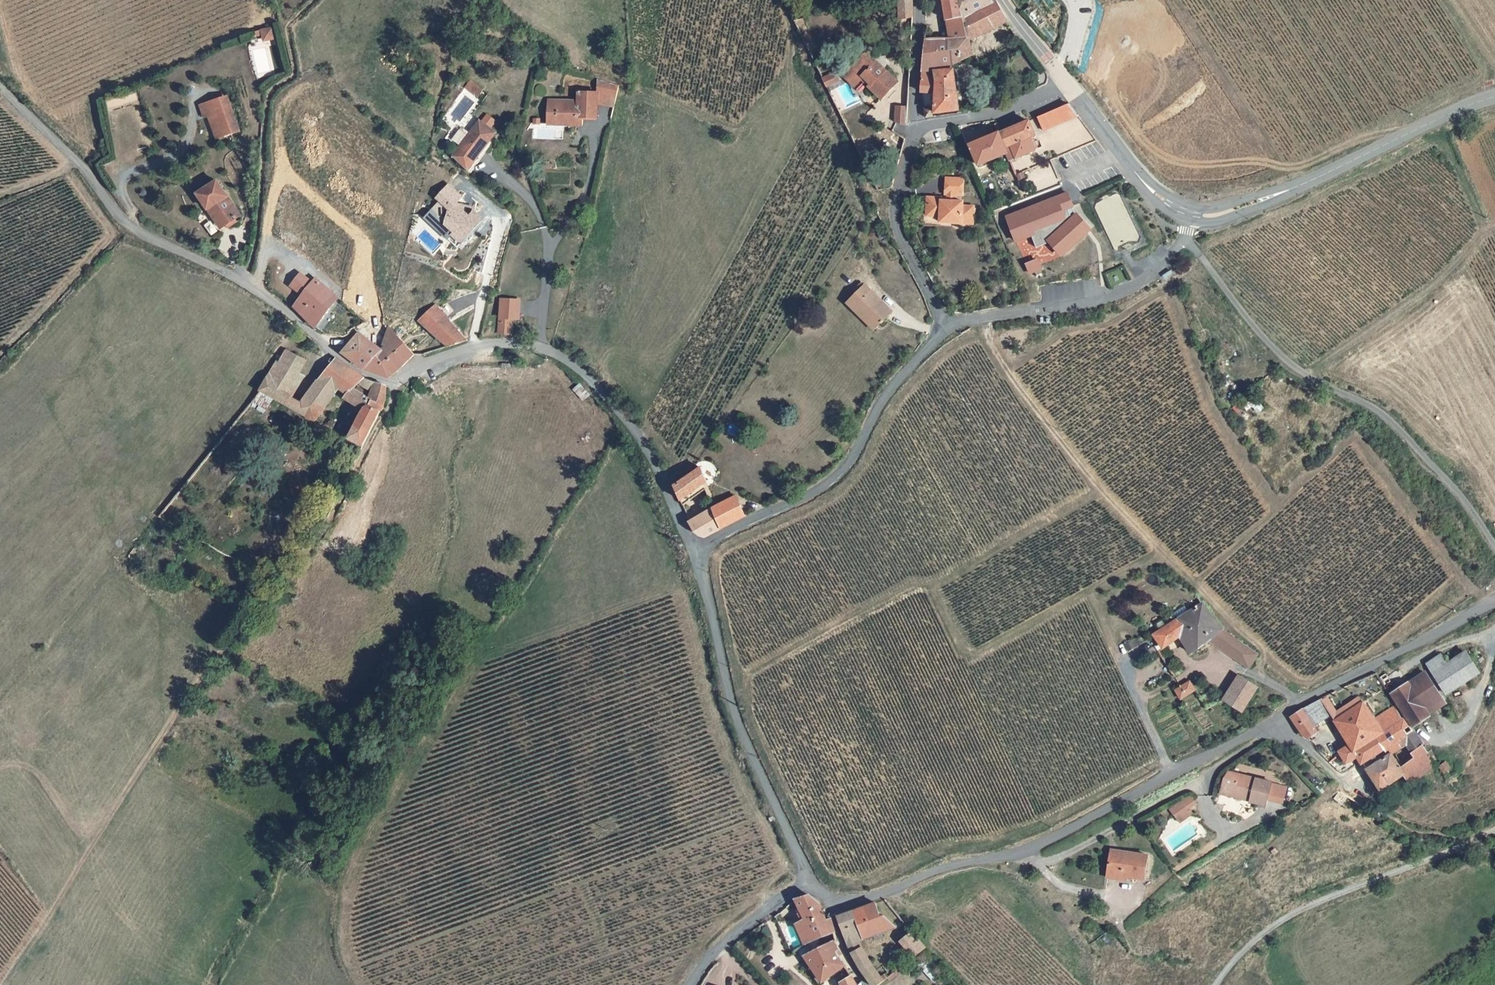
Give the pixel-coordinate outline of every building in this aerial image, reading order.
[(914,24),(913,0),(898,0),(903,27),(914,24)] [(958,0),(942,0),(949,35),(957,33),(956,25),(963,23),(962,18),(958,0)] [(996,3),(995,0),(958,0),(962,18),(996,3)] [(956,25),(957,33),(949,35),(930,40),(927,97),(933,119),(956,114),(952,65),(972,53),(971,40),(1006,21),(996,3),(962,18),(963,23),(956,25)] [(272,28),(260,31),(263,42),(275,39),(272,28)] [(854,74),(847,81),(859,92),(867,83),(876,92),(874,93),(886,105),(902,89),(881,69),(879,71),(870,62),(856,76),(854,74)] [(830,85),(833,90),(834,92),(844,87),(842,80),(830,85)] [(619,108),(625,87),(604,81),(603,95),(584,94),(583,103),(554,101),(553,114),(563,115),(562,119),(573,120),(573,126),(583,127),(583,118),(588,118),(602,119),(602,105),(619,108)] [(473,88),(469,95),(478,102),(483,95),(473,88)] [(236,95),(231,96),(246,130),(247,129),(236,95)] [(232,134),(246,130),(231,96),(222,99),(232,134)] [(232,134),(222,99),(208,103),(212,115),(217,113),(223,136),(232,134)] [(1040,132),(1073,117),(1064,105),(1034,118),(1040,132)] [(895,124),(904,127),(906,121),(906,111),(895,110),(895,124)] [(563,115),(553,114),(553,125),(573,126),(573,120),(562,119),(563,115)] [(997,135),(1008,156),(1010,161),(1032,149),(1027,139),(1033,137),(1025,122),(997,135)] [(469,177),(497,138),(480,126),(454,162),(469,177)] [(981,167),(1008,156),(997,135),(996,133),(971,144),(981,167)] [(1012,161),(1014,171),(1036,165),(1033,155),(1012,161)] [(226,225),(227,225),(238,218),(242,215),(222,180),(201,192),(210,207),(215,204),(226,225)] [(949,196),(952,196),(958,196),(966,196),(966,180),(949,180),(949,196)] [(444,224),(453,232),(451,235),(460,243),(482,220),(473,211),(474,208),(454,203),(461,197),(449,185),(435,199),(439,202),(447,210),(444,224)] [(1084,232),(1071,218),(1066,208),(1072,205),(1066,192),(1035,205),(1036,208),(1029,211),(1028,208),(1005,217),(1015,241),(1032,235),(1036,246),(1048,241),(1060,254),(1084,232)] [(966,202),(958,203),(945,202),(945,200),(930,200),(930,207),(936,207),(937,219),(945,220),(945,222),(956,222),(955,225),(966,225),(966,222),(977,222),(977,207),(966,207),(966,202)] [(447,210),(439,202),(423,218),(446,239),(451,235),(453,232),(444,224),(447,210)] [(210,207),(222,228),(226,225),(215,204),(210,207)] [(1071,218),(1084,232),(1087,229),(1074,215),(1071,218)] [(240,221),(238,218),(227,225),(229,227),(240,221)] [(1037,259),(1026,264),(1029,274),(1041,269),(1037,259)] [(301,295),(311,282),(300,274),(290,286),(301,295)] [(336,296),(314,278),(311,282),(301,295),(291,306),(311,325),(336,296)] [(869,319),(884,333),(897,319),(870,294),(854,311),(865,322),(869,319)] [(511,333),(511,317),(518,318),(519,299),(500,298),(500,317),(498,317),(498,333),(511,333)] [(446,345),(464,339),(439,308),(421,323),(446,345)] [(865,322),(880,337),(884,333),(869,319),(865,322)] [(397,370),(413,355),(388,329),(380,350),(364,369),(388,377),(397,370)] [(364,369),(380,350),(358,332),(342,352),(364,369)] [(357,418),(345,441),(355,446),(384,398),(385,394),(381,392),(361,381),(343,367),(334,359),(298,406),(290,401),(300,381),(294,377),(307,359),(289,345),(275,362),(251,397),(314,427),(337,393),(341,397),(338,402),(357,418)] [(681,504),(706,486),(701,472),(688,481),(675,490),(681,504)] [(714,509),(689,524),(693,533),(703,538),(745,522),(736,500),(714,509)] [(1160,659),(1176,687),(1191,676),(1171,651),(1182,643),(1194,660),(1210,646),(1248,672),(1256,660),(1218,630),(1202,611),(1154,640),(1165,655),(1160,659)] [(1421,665),(1440,696),(1473,677),(1457,651),(1438,662),(1435,657),(1421,665)] [(1420,713),(1437,703),(1419,674),(1402,685),(1420,713)] [(1241,720),(1261,690),(1244,680),(1227,706),(1241,720)] [(1406,725),(1421,715),(1420,713),(1402,685),(1386,694),(1406,725)] [(1181,706),(1193,699),(1188,691),(1181,696),(1176,699),(1177,700),(1180,705),(1181,706)] [(1373,741),(1377,748),(1389,741),(1385,734),(1402,723),(1388,701),(1369,712),(1360,697),(1331,714),(1345,739),(1331,748),(1339,762),(1373,741)] [(1301,710),(1292,715),(1304,736),(1316,728),(1314,724),(1331,714),(1323,699),(1301,710)] [(1406,729),(1389,741),(1377,748),(1353,763),(1369,783),(1392,768),(1397,777),(1425,758),(1406,729)] [(1437,770),(1443,766),(1438,758),(1431,763),(1437,770)] [(1252,795),(1250,800),(1266,804),(1273,782),(1229,769),(1224,776),(1219,789),(1233,793),(1234,790),(1252,795)] [(1233,793),(1232,795),(1250,800),(1252,795),(1234,790),(1233,793)] [(1195,814),(1190,807),(1182,812),(1187,819),(1195,814)] [(1178,815),(1183,822),(1187,819),(1182,812),(1178,815)] [(1150,885),(1154,861),(1116,855),(1113,874),(1132,878),(1131,882),(1150,885)] [(1132,878),(1113,874),(1111,882),(1131,886),(1131,882),(1132,878)] [(809,948),(814,956),(835,943),(828,916),(825,916),(816,897),(808,894),(795,902),(804,920),(795,925),(806,949),(809,948)] [(856,951),(877,984),(880,984),(890,974),(879,962),(897,944),(907,954),(919,941),(901,924),(889,928),(868,906),(846,913),(851,940),(869,935),(869,948),(856,951)] [(814,956),(806,961),(820,984),(823,984),(844,969),(840,962),(835,943),(814,956)] [(799,965),(806,961),(814,956),(809,948),(806,949),(794,956),(799,965)]
